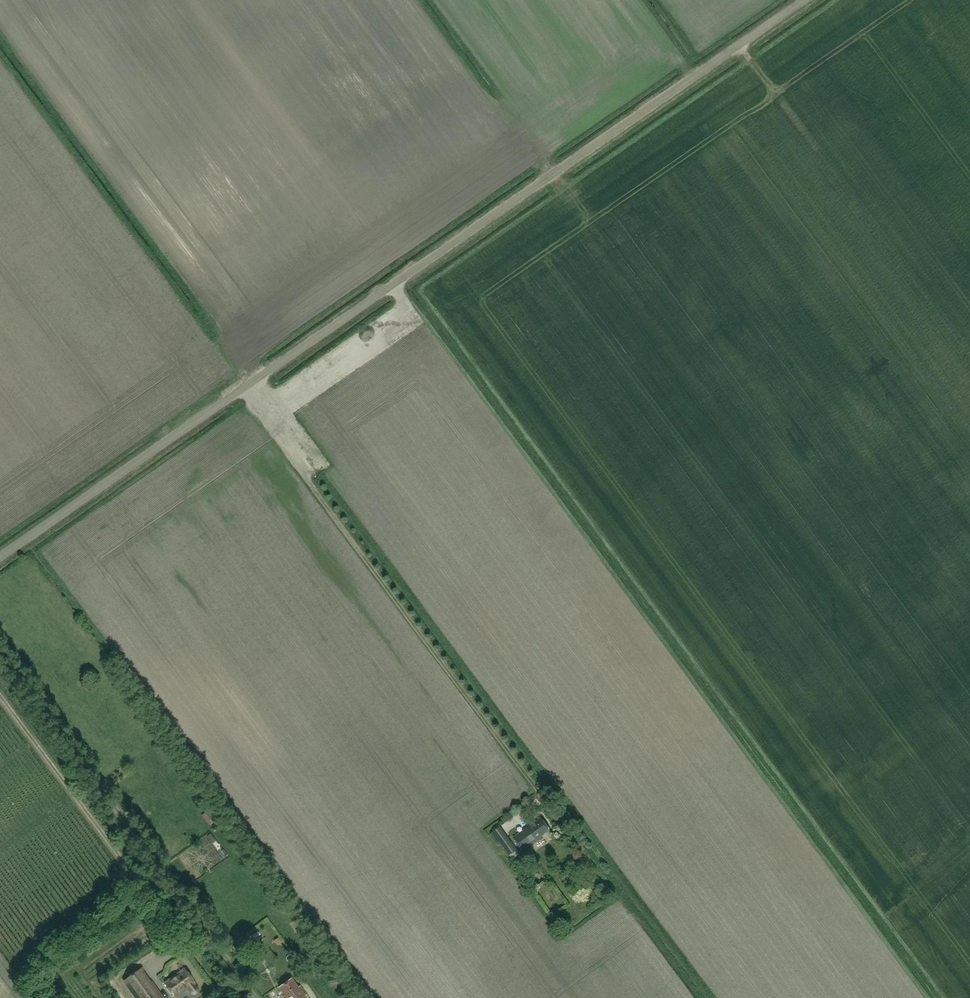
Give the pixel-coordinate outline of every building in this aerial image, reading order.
[(525,810),(515,813),(517,819),(527,816),(525,810)] [(216,821),(208,811),(202,816),(209,826),(216,821)] [(542,817),(535,822),(532,817),(528,821),(531,825),(514,838),(524,852),(542,838),(541,836),(550,829),(542,817)] [(495,829),(503,837),(508,831),(501,824),(495,829)] [(508,837),(500,842),(509,855),(517,849),(508,837)] [(194,983),(195,982),(185,968),(165,983),(175,997),(187,988),(191,994),(195,994),(198,992),(198,988),(194,983)] [(141,969),(125,980),(138,997),(162,997),(141,969)] [(301,986),(299,987),(292,978),(279,987),(287,997),(309,997),(301,986)]
